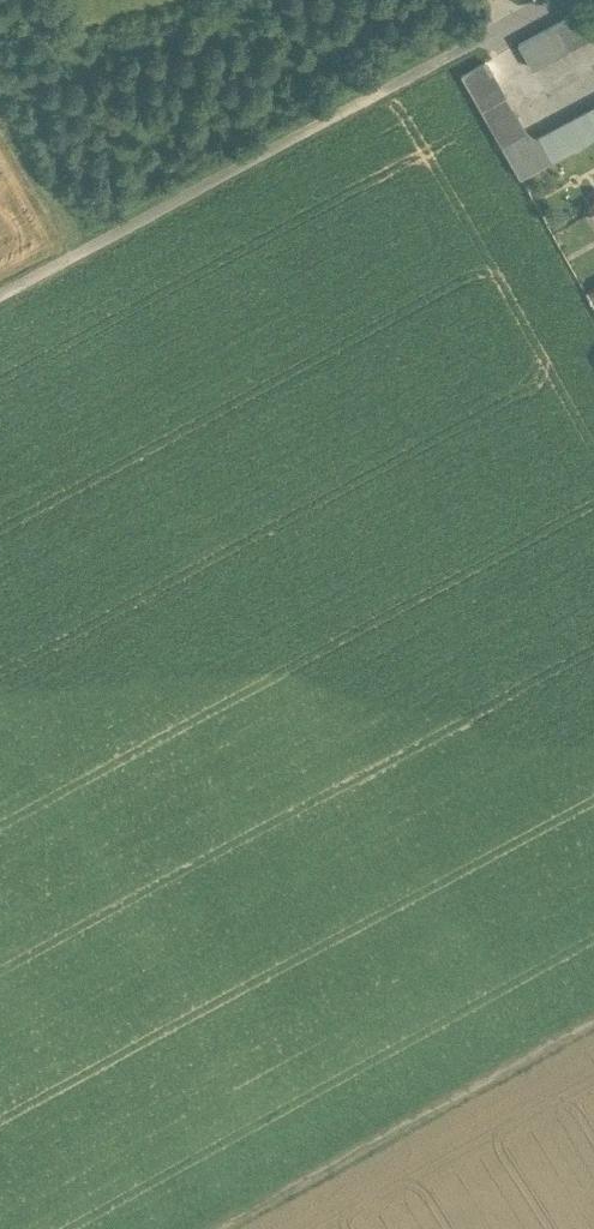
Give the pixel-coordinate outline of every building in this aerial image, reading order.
[(520,43),(533,66),(593,33),(593,9),(591,4),(520,43)] [(535,140),(528,135),(486,61),(460,75),(519,180),(593,139),(593,108),(535,140)]
